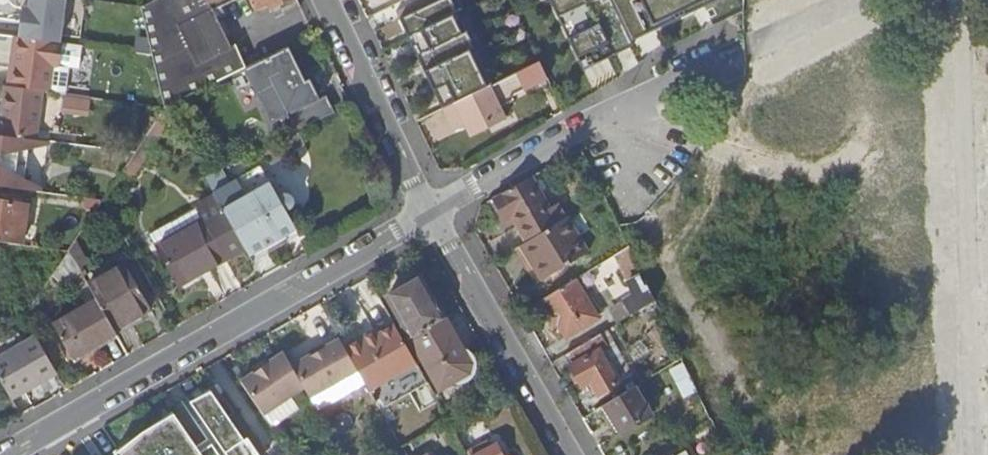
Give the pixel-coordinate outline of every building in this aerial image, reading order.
[(164,109),(243,71),(245,69),(235,49),(233,49),(214,12),(208,2),(212,0),(155,0),(139,8),(164,109)] [(214,12),(237,0),(212,0),(208,2),(214,12)] [(253,8),(247,11),(250,18),(257,19),(258,18),(258,17),(258,15),(258,13),(258,10),(268,5),(275,19),(299,7),(296,0),(250,0),(253,8)] [(488,86),(444,0),(438,0),(393,23),(439,112),(445,108),(488,86)] [(584,68),(635,44),(630,35),(682,9),(681,5),(690,0),(551,0),(584,68)] [(258,18),(257,19),(272,21),(275,19),(268,5),(258,10),(258,13),(258,15),(258,17),(258,18)] [(61,45),(16,39),(12,68),(9,67),(6,87),(9,88),(37,92),(39,92),(47,93),(51,68),(58,69),(61,45)] [(80,48),(61,45),(58,69),(51,68),(47,93),(65,96),(67,69),(77,70),(80,48)] [(245,69),(243,71),(279,142),(335,114),(326,97),(319,100),(309,81),(305,84),(287,49),(245,69)] [(540,60),(528,67),(536,83),(548,77),(540,60)] [(488,86),(445,108),(451,122),(453,120),(458,129),(467,125),(472,136),(507,119),(490,85),(488,86)] [(9,88),(7,107),(3,106),(0,128),(0,136),(19,139),(32,141),(39,92),(37,92),(9,88)] [(13,189),(19,139),(0,136),(0,187),(13,189)] [(144,138),(122,172),(131,177),(153,144),(144,138)] [(19,139),(13,189),(36,193),(40,193),(41,188),(22,179),(26,150),(46,148),(47,143),(46,143),(32,141),(19,139)] [(258,166),(212,192),(238,238),(258,227),(267,243),(262,246),(266,253),(298,235),(287,216),(288,216),(289,215),(290,214),(292,213),(292,211),(293,210),(293,208),(293,207),(293,205),(293,204),(292,202),(292,200),(291,199),(289,197),(287,196),(285,195),(284,195),(283,195),(281,195),(279,195),(277,196),(276,196),(258,166)] [(530,176),(493,197),(506,218),(511,215),(527,241),(557,222),(530,176)] [(212,192),(210,189),(190,200),(198,213),(151,241),(180,292),(247,253),(238,238),(212,192)] [(144,227),(152,240),(198,213),(190,200),(144,227)] [(21,246),(27,207),(0,203),(0,244),(21,246)] [(527,241),(520,245),(541,278),(587,249),(566,216),(557,222),(527,241)] [(258,227),(238,238),(247,253),(252,261),(266,253),(262,246),(267,243),(258,227)] [(629,245),(614,255),(621,268),(633,293),(624,299),(632,313),(651,302),(655,299),(629,245)] [(602,262),(606,269),(609,274),(621,268),(614,255),(602,262)] [(602,262),(585,273),(589,280),(606,269),(602,262)] [(125,267),(87,289),(94,300),(111,330),(115,337),(153,316),(125,267)] [(574,279),(579,286),(589,280),(585,273),(574,279)] [(438,323),(438,324),(444,320),(419,279),(386,298),(410,340),(438,323)] [(574,279),(543,298),(551,312),(547,315),(553,325),(558,322),(566,336),(598,317),(579,286),(574,279)] [(632,313),(624,299),(608,310),(614,324),(630,315),(632,313)] [(111,330),(94,300),(51,325),(73,365),(116,340),(115,337),(111,330)] [(632,313),(630,315),(645,343),(666,331),(651,302),(632,313)] [(444,320),(438,324),(456,354),(461,351),(444,320)] [(438,323),(410,340),(440,392),(474,371),(461,351),(456,354),(438,324),(438,323)] [(416,364),(394,325),(377,334),(364,342),(361,337),(344,347),(358,371),(369,390),(416,364)] [(374,330),(361,337),(364,342),(377,334),(374,330)] [(600,332),(564,354),(573,370),(569,373),(575,383),(579,380),(582,386),(590,381),(599,395),(619,382),(616,376),(620,374),(615,366),(611,368),(600,350),(608,345),(600,332)] [(337,335),(289,362),(310,398),(358,371),(344,347),(337,335)] [(9,400),(55,373),(35,338),(0,358),(0,384),(9,400)] [(289,362),(281,349),(238,378),(263,415),(304,388),(289,362)] [(702,402),(687,372),(678,376),(692,406),(702,402)] [(633,386),(604,404),(620,433),(650,414),(633,386)] [(211,391),(190,403),(216,441),(199,452),(174,414),(145,431),(114,454),(253,454),(211,391)] [(467,454),(500,454),(496,447),(482,454),(480,449),(467,454)]
